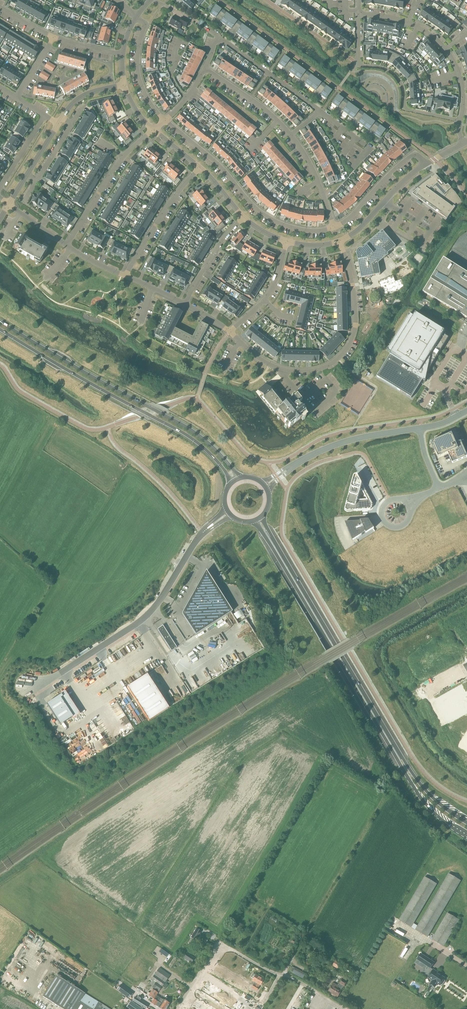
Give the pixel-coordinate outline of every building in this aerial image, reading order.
[(10,5),(15,8),(15,7),(19,0),(13,0),(10,5)] [(24,0),(19,0),(15,7),(20,10),(25,1),(24,0)] [(85,6),(91,8),(91,9),(94,10),(95,7),(96,4),(93,3),(94,0),(88,0),(85,6)] [(196,5),(190,0),(183,0),(182,1),(187,6),(185,8),(188,11),(190,12),(192,10),(192,9),(196,5)] [(292,0),(291,0),(285,8),(287,9),(288,8),(291,10),(296,3),(292,0)] [(29,3),(25,1),(20,10),(24,12),(29,3)] [(34,6),(29,3),(24,12),(29,15),(34,6)] [(300,5),(296,3),(291,10),(294,13),(300,5)] [(303,8),(300,5),(294,13),(298,15),(303,8)] [(38,8),(34,6),(29,15),(33,17),(38,8)] [(220,8),(216,6),(210,14),(215,17),(210,24),(213,27),(223,12),(219,9),(220,8)] [(43,11),(38,8),(33,17),(38,20),(43,11)] [(119,12),(111,8),(108,13),(117,17),(119,12)] [(307,10),(303,8),(298,15),(301,18),(301,19),(307,10)] [(431,12),(426,8),(421,16),(424,18),(423,19),(425,20),(431,12)] [(312,13),(307,10),(301,19),(306,22),(306,21),(312,13)] [(48,14),(43,11),(38,20),(42,22),(43,21),(44,22),(48,14)] [(228,15),(223,12),(213,27),(216,29),(221,22),(226,25),(232,17),(228,14),(228,15)] [(435,15),(431,12),(425,20),(427,22),(428,21),(430,23),(435,15)] [(117,17),(108,13),(106,19),(103,18),(101,21),(107,24),(109,21),(114,23),(117,17)] [(316,16),(312,13),(306,21),(310,24),(316,16)] [(13,27),(15,23),(0,14),(0,20),(13,27)] [(50,25),(50,26),(55,28),(58,18),(52,15),(48,24),(50,25)] [(439,17),(435,15),(430,23),(434,25),(439,17)] [(319,18),(316,16),(310,24),(314,26),(319,18)] [(180,20),(173,17),(169,24),(179,29),(181,25),(185,28),(189,21),(182,17),(180,20)] [(236,20),(232,17),(226,25),(230,29),(225,36),(229,38),(239,24),(235,21),(236,20)] [(443,20),(439,17),(434,25),(438,28),(443,20)] [(58,18),(55,28),(60,29),(63,19),(58,18)] [(319,18),(314,26),(318,29),(323,21),(319,18)] [(68,21),(63,19),(60,29),(64,31),(68,21)] [(200,30),(204,31),(206,25),(202,24),(203,22),(199,20),(197,26),(201,27),(200,30)] [(447,23),(443,20),(438,28),(440,30),(440,31),(442,32),(447,23)] [(73,23),(68,21),(64,31),(69,33),(73,23)] [(327,24),(323,21),(318,29),(321,31),(320,32),(321,32),(327,24)] [(374,22),(369,21),(368,24),(365,23),(365,32),(367,32),(372,33),(373,30),(374,22)] [(77,25),(73,23),(69,33),(74,34),(77,25)] [(453,27),(447,23),(442,32),(444,33),(445,33),(448,35),(453,27)] [(243,27),(239,24),(229,38),(232,40),(237,34),(241,37),(248,29),(244,26),(243,27)] [(331,27),(327,24),(321,32),(325,35),(326,35),(331,27)] [(82,26),(77,25),(74,34),(79,36),(82,26)] [(106,27),(100,25),(99,28),(102,29),(100,35),(109,38),(111,31),(105,30),(106,27)] [(392,37),(397,38),(401,39),(404,33),(399,30),(399,26),(394,25),(393,34),(392,37)] [(82,26),(79,36),(78,37),(84,39),(88,28),(82,26)] [(335,29),(331,27),(326,35),(330,37),(335,29)] [(3,28),(0,32),(0,38),(2,40),(8,31),(3,28)] [(165,31),(154,28),(152,33),(163,37),(165,31)] [(251,31),(248,29),(241,37),(246,40),(241,47),(244,49),(255,35),(251,32),(251,31)] [(339,32),(335,29),(330,37),(333,40),(339,32)] [(15,35),(10,32),(4,41),(9,44),(15,35)] [(343,34),(339,32),(333,40),(337,42),(343,34)] [(347,38),(343,34),(337,42),(340,44),(339,45),(341,46),(347,38)] [(20,38),(15,35),(9,44),(14,47),(20,38)] [(107,44),(109,38),(100,35),(98,41),(107,44)] [(259,38),(255,35),(244,49),(248,52),(253,45),(257,48),(263,40),(259,37),(259,38)] [(24,41),(20,38),(14,47),(19,50),(24,41)] [(352,41),(347,38),(341,46),(346,49),(352,41)] [(267,43),(263,40),(257,48),(262,52),(256,59),(260,61),(270,47),(266,44),(267,43)] [(430,44),(427,40),(420,46),(421,47),(419,48),(422,52),(424,50),(430,44)] [(29,44),(24,41),(19,50),(24,53),(29,44)] [(34,47),(29,44),(24,53),(29,56),(34,47)] [(434,48),(430,44),(424,50),(427,54),(434,48)] [(39,50),(34,47),(29,56),(34,59),(39,50)] [(275,50),(270,47),(260,61),(263,64),(268,57),(273,60),(278,53),(278,54),(279,52),(275,49),(275,50)] [(437,51),(434,48),(427,54),(431,57),(429,59),(437,51)] [(192,54),(193,55),(202,59),(204,55),(194,50),(195,50),(192,54)] [(400,56),(389,51),(388,53),(387,62),(393,64),(399,58),(400,56)] [(441,55),(437,51),(429,59),(433,63),(434,61),(441,55)] [(60,53),(57,62),(83,70),(84,69),(86,69),(85,64),(86,61),(60,54),(60,53)] [(193,55),(191,59),(199,63),(200,63),(202,59),(193,55)] [(444,59),(441,55),(434,61),(438,65),(444,59)] [(223,59),(219,56),(214,64),(218,67),(223,59)] [(288,60),(288,59),(284,56),(278,64),(283,68),(278,74),(281,77),(292,63),(288,60)] [(403,62),(399,58),(393,64),(396,68),(403,62)] [(191,59),(189,63),(197,68),(199,63),(191,59)] [(223,59),(218,67),(222,70),(227,62),(223,59)] [(227,62),(222,70),(226,73),(233,63),(229,60),(227,62)] [(55,67),(48,62),(45,68),(52,72),(55,67)] [(406,66),(403,62),(396,68),(400,72),(406,66)] [(189,63),(187,68),(195,72),(197,68),(189,63)] [(233,63),(226,73),(231,76),(236,68),(232,65),(233,63)] [(296,66),(292,63),(281,77),(285,79),(290,73),(294,76),(300,67),(297,65),(296,66)] [(9,68),(5,65),(0,73),(0,75),(4,77),(9,68)] [(410,69),(406,66),(400,72),(403,75),(410,69)] [(304,70),(300,67),(294,76),(299,79),(294,86),(297,88),(308,74),(303,71),(304,70)] [(13,71),(9,68),(4,77),(8,80),(13,71)] [(187,68),(185,72),(193,76),(195,72),(187,68)] [(240,71),(236,68),(231,76),(235,79),(240,71)] [(413,73),(410,69),(403,75),(407,79),(413,73)] [(12,82),(18,73),(13,71),(8,80),(12,82)] [(49,76),(42,71),(39,77),(46,81),(49,76)] [(240,71),(235,79),(239,81),(244,74),(240,71)] [(185,72),(183,76),(191,81),(193,76),(185,72)] [(18,73),(12,82),(12,83),(17,86),(23,77),(18,73)] [(150,83),(159,79),(156,73),(150,75),(151,77),(148,78),(150,83)] [(418,84),(413,73),(407,79),(409,85),(410,85),(418,84)] [(37,87),(35,86),(33,94),(36,95),(36,96),(36,95),(54,99),(54,98),(57,99),(64,95),(65,95),(88,82),(89,82),(87,79),(86,74),(84,74),(60,87),(60,88),(56,90),(55,90),(38,87),(38,86),(37,86),(37,87)] [(244,74),(239,81),(243,84),(249,76),(244,74)] [(312,77),(308,74),(297,88),(300,91),(306,84),(310,87),(316,79),(312,76),(312,77)] [(179,80),(183,82),(182,85),(187,88),(191,81),(183,76),(181,75),(181,76),(179,80)] [(249,76),(243,84),(248,87),(253,79),(249,76)] [(254,77),(253,79),(248,87),(252,90),(259,80),(254,77)] [(320,82),(316,79),(310,87),(314,90),(309,97),(313,100),(323,85),(319,82),(320,82)] [(160,84),(158,80),(150,83),(152,88),(160,84)] [(160,84),(152,88),(154,92),(162,89),(160,84)] [(265,84),(258,93),(262,97),(268,89),(269,87),(265,84)] [(327,89),(323,85),(313,100),(316,102),(321,95),(326,99),(331,92),(332,91),(328,88),(327,89)] [(162,89),(154,92),(155,96),(156,97),(164,93),(162,89)] [(211,93),(205,89),(203,91),(205,93),(201,97),(205,101),(211,93)] [(268,89),(262,97),(266,100),(272,92),(268,89)] [(166,92),(156,97),(157,99),(159,102),(169,96),(166,92)] [(272,92),(266,100),(270,103),(276,95),(272,92)] [(127,109),(132,107),(126,93),(118,96),(122,105),(124,104),(127,109)] [(214,96),(211,93),(205,101),(209,104),(214,96)] [(280,99),(276,95),(270,103),(274,106),(280,99)] [(342,98),(338,95),(336,96),(337,97),(332,103),(337,107),(332,114),(335,116),(345,102),(341,99),(342,98)] [(446,97),(439,95),(439,98),(436,97),(434,103),(438,104),(437,108),(443,109),(446,97)] [(171,100),(169,96),(159,102),(162,106),(171,100)] [(218,100),(214,96),(209,104),(212,107),(218,100)] [(452,98),(446,97),(443,109),(446,110),(446,111),(449,111),(449,110),(450,111),(451,102),(455,103),(456,97),(452,96),(452,98)] [(162,106),(163,106),(165,110),(175,104),(172,99),(171,100),(162,106)] [(284,102),(280,99),(274,106),(278,109),(284,102)] [(222,103),(218,100),(212,107),(216,110),(222,103)] [(98,102),(101,106),(102,106),(105,112),(115,107),(112,101),(107,103),(106,101),(98,102)] [(288,106),(284,102),(278,109),(281,113),(288,106)] [(345,102),(335,116),(338,119),(343,112),(348,115),(354,107),(350,104),(350,105),(345,102)] [(226,106),(222,103),(216,110),(220,113),(226,106)] [(229,109),(226,106),(220,113),(223,116),(229,109)] [(292,109),(288,106),(281,113),(285,116),(292,109)] [(118,113),(115,107),(105,112),(107,117),(106,118),(109,123),(115,120),(113,115),(118,113)] [(354,107),(348,115),(352,118),(347,125),(351,128),(361,113),(357,110),(357,109),(354,107)] [(233,112),(229,109),(223,116),(227,119),(233,112)] [(292,109),(285,116),(288,120),(295,113),(292,109)] [(189,113),(185,110),(177,119),(181,122),(181,123),(189,113)] [(86,115),(85,115),(83,119),(91,124),(96,117),(94,112),(92,111),(89,115),(87,113),(86,115)] [(237,115),(233,112),(227,119),(231,122),(237,115)] [(26,118),(34,122),(37,117),(28,113),(26,118)] [(189,113),(181,123),(185,126),(192,117),(188,114),(189,114),(189,113)] [(292,123),(299,117),(295,113),(288,120),(292,123)] [(365,116),(361,113),(351,128),(354,130),(359,123),(363,126),(369,118),(366,116),(365,116)] [(240,118),(237,115),(231,122),(234,125),(240,118)] [(192,117),(185,126),(189,129),(195,122),(191,119),(192,117)] [(303,121),(299,117),(292,123),(296,127),(303,121)] [(244,121),(240,118),(234,125),(238,128),(244,121)] [(373,121),(369,118),(363,126),(368,130),(363,137),(366,139),(377,125),(373,122),(373,121)] [(91,124),(83,119),(80,124),(88,129),(91,124)] [(23,120),(18,127),(27,133),(29,129),(30,127),(27,126),(29,123),(23,120)] [(248,124),(244,121),(238,128),(242,131),(248,124)] [(195,122),(189,129),(193,132),(198,125),(195,122)] [(88,129),(80,124),(77,129),(85,134),(88,129)] [(118,125),(113,129),(115,132),(118,130),(122,135),(129,129),(125,124),(120,127),(118,125)] [(200,124),(193,132),(197,136),(204,127),(200,124)] [(252,127),(248,124),(242,131),(246,134),(252,127)] [(381,128),(377,125),(366,139),(370,142),(375,135),(379,138),(384,131),(385,132),(386,130),(381,127),(381,128)] [(307,126),(300,132),(303,136),(310,131),(307,126)] [(204,127),(197,136),(201,139),(208,130),(204,127)] [(250,137),(251,136),(253,133),(256,134),(258,132),(252,127),(246,134),(250,137)] [(23,138),(26,133),(18,128),(13,135),(19,139),(21,136),(23,138)] [(85,134),(77,129),(74,134),(82,139),(85,134)] [(130,139),(128,137),(133,133),(131,132),(132,131),(130,129),(129,129),(122,135),(125,139),(123,141),(125,144),(130,139)] [(208,130),(201,139),(205,142),(211,135),(211,134),(210,135),(207,132),(208,130)] [(310,131),(303,136),(305,140),(313,135),(310,131)] [(212,133),(211,135),(205,142),(210,145),(217,136),(212,133)] [(13,135),(9,143),(17,148),(20,143),(17,142),(19,139),(13,135)] [(313,135),(305,140),(308,145),(316,139),(313,135)] [(81,141),(75,137),(74,140),(71,138),(70,140),(67,144),(68,144),(76,149),(81,141)] [(224,142),(220,139),(213,148),(217,151),(224,142)] [(316,139),(308,145),(311,149),(319,144),(316,139)] [(394,145),(395,146),(401,154),(402,154),(401,153),(406,150),(399,141),(394,145)] [(224,142),(217,151),(216,151),(220,155),(227,146),(224,143),(224,142)] [(17,148),(9,143),(4,151),(9,155),(11,152),(13,154),(15,152),(17,148)] [(269,143),(262,149),(266,153),(272,147),(269,143)] [(76,149),(68,144),(65,149),(73,154),(76,149)] [(322,148),(319,144),(311,149),(313,153),(314,153),(322,148)] [(227,146),(220,155),(224,158),(231,150),(227,146)] [(395,146),(392,149),(398,157),(401,154),(395,146)] [(276,150),(272,147),(266,153),(269,157),(276,150)] [(324,147),(322,148),(314,153),(316,157),(326,151),(324,147)] [(73,154),(65,149),(64,148),(62,152),(63,152),(62,154),(64,156),(62,158),(68,162),(73,154)] [(155,153),(150,149),(147,153),(144,151),(140,156),(143,159),(145,156),(149,160),(155,153)] [(392,149),(388,152),(394,160),(398,157),(392,149)] [(231,150),(224,158),(226,160),(226,161),(227,162),(234,155),(230,152),(232,150),(231,150)] [(279,154),(276,150),(269,157),(272,160),(279,154)] [(327,152),(326,151),(316,157),(318,162),(327,157),(325,153),(327,152)] [(388,151),(383,155),(390,163),(394,160),(388,152),(388,151)] [(112,159),(103,153),(100,158),(109,163),(112,159)] [(160,157),(155,153),(149,160),(154,164),(152,166),(155,168),(159,163),(156,161),(160,157)] [(282,158),(279,154),(272,160),(275,164),(282,158)] [(234,155),(227,162),(229,163),(231,166),(238,160),(234,155)] [(383,155),(379,160),(386,167),(390,163),(383,155)] [(330,161),(328,157),(318,162),(321,166),(330,161)] [(109,163),(100,158),(97,162),(106,168),(109,163)] [(285,161),(282,158),(275,164),(278,167),(285,161)] [(67,164),(59,159),(56,164),(64,169),(67,164)] [(240,159),(231,166),(234,170),(243,162),(240,159)] [(379,160),(376,163),(383,170),(386,167),(379,160)] [(289,165),(285,161),(278,167),(282,171),(289,165)] [(330,162),(330,161),(321,166),(323,171),(331,167),(329,162),(330,162)] [(106,168),(97,162),(94,166),(104,172),(106,168)] [(243,162),(234,170),(237,174),(245,167),(244,168),(241,164),(243,163),(243,162)] [(376,163),(373,166),(379,173),(380,174),(383,170),(376,163)] [(64,169),(56,164),(52,169),(61,174),(64,169)] [(143,171),(133,165),(130,170),(139,176),(143,171)] [(175,169),(170,165),(166,169),(164,167),(159,172),(162,175),(164,172),(169,176),(175,169)] [(292,168),(289,165),(282,171),(285,174),(292,168)] [(372,165),(367,170),(375,177),(379,173),(372,165)] [(104,172),(94,166),(92,171),(101,176),(104,172)] [(246,166),(245,167),(237,174),(238,173),(241,177),(250,170),(246,166)] [(334,171),(331,167),(323,171),(325,175),(334,171)] [(295,172),(292,168),(285,174),(288,178),(295,172)] [(61,174),(52,169),(49,174),(57,179),(61,174)] [(180,173),(175,169),(169,176),(173,180),(171,182),(174,184),(178,179),(176,177),(180,173)] [(130,170),(127,175),(136,181),(139,176),(130,170)] [(101,176),(92,171),(89,175),(98,181),(101,176)] [(336,176),(334,171),(325,175),(327,180),(336,176)] [(298,175),(295,172),(288,178),(291,181),(298,175)] [(57,179),(49,174),(47,177),(46,179),(48,181),(47,183),(52,187),(57,179)] [(252,174),(244,180),(247,185),(247,186),(256,179),(252,174)] [(364,174),(360,179),(369,186),(368,185),(372,181),(364,174)] [(446,187),(435,174),(409,194),(448,222),(458,208),(464,205),(460,199),(456,194),(448,185),(446,187)] [(98,181),(89,175),(86,179),(95,185),(98,181)] [(127,175),(124,180),(133,186),(136,181),(127,175)] [(305,183),(298,175),(291,182),(295,185),(299,181),(303,185),(305,183)] [(338,181),(336,176),(327,180),(329,185),(338,181)] [(95,185),(86,179),(84,184),(93,189),(95,185)] [(256,179),(247,186),(250,189),(258,183),(255,179),(256,179)] [(361,180),(358,183),(366,189),(369,186),(360,179),(361,180)] [(124,180),(121,185),(130,191),(133,186),(124,180)] [(258,183),(250,189),(252,193),(260,186),(258,183)] [(358,183),(355,186),(363,193),(366,190),(366,189),(358,183)] [(93,189),(84,184),(81,188),(90,194),(93,189)] [(121,185),(118,190),(127,195),(130,191),(121,185)] [(160,186),(157,191),(166,196),(169,191),(160,186)] [(260,186),(252,193),(255,196),(256,198),(264,190),(260,186)] [(355,186),(352,190),(360,196),(363,193),(355,186)] [(90,194),(81,188),(78,192),(87,198),(90,194)] [(118,190),(115,195),(124,200),(127,195),(118,190)] [(264,190),(256,198),(258,199),(261,202),(268,194),(264,190)] [(352,190),(349,194),(356,201),(360,196),(352,190)] [(157,191),(154,195),(163,201),(166,196),(157,191)] [(204,196),(200,191),(196,194),(194,192),(189,196),(191,199),(193,197),(197,201),(204,196)] [(87,198),(78,192),(76,197),(85,202),(87,198)] [(36,197),(35,196),(32,200),(33,201),(32,202),(37,206),(43,198),(38,194),(36,197)] [(268,194),(261,202),(265,205),(271,197),(268,194)] [(349,194),(345,198),(351,205),(356,201),(349,194)] [(115,195),(112,199),(121,205),(124,200),(115,195)] [(154,195),(151,200),(160,206),(163,201),(154,195)] [(48,199),(44,196),(37,206),(41,209),(47,201),(48,199)] [(208,201),(204,196),(197,201),(201,206),(198,208),(201,211),(206,207),(204,204),(208,201)] [(85,202),(76,197),(72,202),(81,207),(85,202)] [(271,197),(265,205),(268,208),(275,200),(271,197)] [(345,198),(341,200),(348,208),(351,205),(345,198)] [(48,199),(47,201),(41,209),(46,212),(49,208),(52,210),(56,205),(53,203),(48,199)] [(112,199),(109,204),(118,210),(121,205),(112,199)] [(275,199),(275,200),(268,208),(269,208),(268,208),(269,207),(273,211),(280,203),(275,199)] [(151,200),(148,205),(157,211),(160,206),(151,200)] [(341,200),(338,203),(344,211),(348,208),(341,200)] [(337,202),(332,206),(339,215),(344,211),(337,202)] [(109,204),(106,209),(115,215),(118,210),(109,204)] [(59,207),(56,205),(52,210),(55,212),(52,216),(57,220),(63,212),(64,210),(59,207)] [(148,205),(145,210),(154,215),(157,211),(148,205)] [(283,205),(280,215),(286,217),(289,206),(283,205)] [(106,209),(103,214),(112,220),(115,215),(106,209)] [(145,210),(142,215),(151,220),(154,215),(145,210)] [(190,216),(181,210),(178,214),(188,220),(190,216)] [(220,216),(216,211),(212,214),(210,212),(205,216),(207,219),(209,217),(213,222),(220,216)] [(67,215),(63,212),(57,220),(62,223),(67,215)] [(68,213),(67,215),(62,223),(67,227),(70,222),(74,225),(77,219),(68,213)] [(103,214),(100,219),(109,225),(112,220),(103,214)] [(188,220),(178,214),(176,219),(185,225),(188,220)] [(151,220),(142,215),(139,220),(148,225),(151,220)] [(224,220),(220,216),(213,222),(217,226),(214,228),(217,231),(222,226),(220,224),(224,220)] [(185,225),(176,219),(173,223),(173,224),(182,229),(185,225)] [(139,220),(136,224),(145,230),(148,225),(139,220)] [(198,224),(197,225),(200,227),(203,229),(205,228),(200,221),(199,222),(198,224)] [(136,224),(133,229),(142,235),(145,230),(136,224)] [(180,233),(182,229),(173,224),(171,228),(180,233)] [(104,230),(112,235),(114,231),(106,226),(104,230)] [(98,233),(90,228),(86,234),(90,236),(87,240),(92,243),(98,233)] [(180,233),(171,228),(168,232),(177,238),(180,233)] [(133,229),(130,234),(139,240),(142,235),(133,229)] [(361,249),(360,250),(359,250),(358,251),(357,252),(357,254),(361,278),(375,276),(373,265),(377,262),(378,264),(389,255),(388,254),(396,247),(383,231),(364,247),(365,248),(363,250),(361,249)] [(177,238),(168,232),(165,236),(174,242),(177,238)] [(103,235),(98,233),(92,243),(97,246),(102,237),(103,235)] [(215,239),(206,233),(203,237),(203,238),(212,243),(215,239)] [(242,238),(237,234),(235,236),(230,241),(235,246),(234,247),(238,249),(242,244),(239,241),(242,238)] [(103,235),(102,237),(97,246),(103,249),(105,244),(108,246),(111,240),(103,235)] [(174,242),(165,236),(163,241),(172,246),(174,242)] [(26,240),(21,237),(15,247),(21,251),(20,253),(40,263),(47,251),(42,249),(42,250),(26,241),(26,240)] [(203,238),(200,242),(210,248),(212,243),(203,238)] [(114,241),(111,240),(108,246),(112,248),(109,252),(115,255),(119,246),(120,244),(114,241)] [(172,246),(163,241),(160,246),(168,251),(172,246)] [(210,248),(200,242),(197,246),(207,252),(210,248)] [(253,245),(247,242),(245,246),(242,244),(238,249),(241,252),(242,250),(247,254),(253,245)] [(258,248),(253,245),(247,254),(252,257),(251,258),(256,260),(258,254),(255,252),(258,248)] [(124,248),(119,246),(115,255),(120,257),(124,248)] [(207,252),(197,246),(195,251),(204,256),(207,252)] [(130,250),(124,248),(120,257),(126,259),(128,255),(132,256),(135,250),(131,248),(130,250)] [(204,256),(195,251),(192,255),(201,260),(204,256),(204,257),(204,256)] [(269,253),(264,251),(262,256),(258,254),(256,260),(260,262),(260,260),(266,263),(269,253)] [(275,255),(269,253),(266,263),(271,265),(275,255)] [(201,260),(192,255),(189,260),(198,265),(201,260)] [(149,256),(145,262),(149,264),(147,269),(148,269),(147,271),(151,273),(151,271),(152,271),(157,261),(152,258),(152,257),(149,256)] [(237,263),(229,258),(226,263),(234,268),(237,263)] [(162,263),(157,261),(152,271),(157,274),(162,263)] [(295,263),(289,261),(288,265),(285,264),(283,270),(293,273),(295,263)] [(447,261),(426,293),(455,311),(466,318),(466,273),(447,261)] [(168,265),(162,263),(157,274),(158,274),(157,276),(161,278),(162,276),(163,276),(165,271),(168,273),(171,266),(168,265)] [(234,268),(226,263),(223,267),(231,273),(234,268)] [(295,263),(293,273),(299,275),(297,279),(301,280),(303,274),(299,273),(302,265),(295,263)] [(334,264),(328,265),(329,269),(325,269),(326,275),(336,274),(334,264)] [(174,268),(171,266),(168,273),(171,274),(168,279),(174,282),(179,273),(179,271),(174,268)] [(314,266),(308,266),(308,270),(305,270),(305,276),(314,276),(314,266)] [(321,266),(314,266),(314,276),(321,276),(321,280),(324,280),(324,274),(321,274),(321,266)] [(231,273),(223,267),(220,272),(228,278),(231,273)] [(261,273),(259,271),(256,276),(264,281),(267,276),(261,273)] [(228,278),(220,272),(216,277),(225,283),(228,278)] [(183,275),(179,273),(174,282),(179,284),(183,275)] [(190,276),(184,273),(183,275),(179,284),(185,287),(187,282),(190,284),(194,278),(190,276)] [(264,281),(256,276),(253,281),(262,286),(264,281)] [(404,289),(401,279),(397,281),(395,282),(393,276),(379,282),(385,296),(404,289)] [(262,286),(253,281),(250,285),(259,291),(262,286)] [(259,291),(250,285),(247,290),(256,295),(259,291)] [(212,291),(207,287),(202,295),(207,298),(212,291)] [(256,295),(247,290),(244,295),(253,300),(256,295)] [(217,294),(212,291),(207,298),(210,300),(209,301),(211,302),(217,294)] [(291,292),(285,291),(283,301),(288,302),(291,292)] [(222,297),(217,294),(211,302),(214,303),(217,304),(222,297)] [(313,298),(301,295),(299,305),(301,305),(313,298)] [(234,302),(229,298),(225,304),(222,307),(227,311),(234,302)] [(314,298),(313,298),(301,305),(301,308),(310,310),(314,298)] [(238,305),(234,302),(227,311),(232,314),(238,305)] [(243,309),(238,305),(232,314),(236,318),(243,309)] [(213,329),(200,323),(192,338),(174,329),(182,314),(169,307),(155,335),(198,357),(213,329)] [(387,350),(392,353),(378,377),(412,398),(422,381),(425,383),(428,372),(449,338),(443,335),(445,332),(416,314),(414,317),(409,314),(387,350)] [(256,332),(251,328),(245,335),(250,339),(256,332)] [(261,335),(256,332),(250,339),(255,343),(261,335)] [(343,340),(336,333),(332,338),(339,344),(343,340)] [(266,339),(261,335),(255,343),(260,347),(266,339)] [(339,344),(332,338),(328,342),(335,349),(339,344)] [(270,343),(266,339),(260,347),(264,350),(270,343)] [(328,342),(324,347),(331,353),(335,349),(328,342)] [(275,347),(270,343),(264,350),(269,354),(275,347)] [(280,351),(275,347),(269,354),(274,358),(280,351)] [(324,347),(320,351),(327,358),(331,353),(324,347)] [(258,354),(268,360),(270,356),(261,350),(258,354)] [(355,380),(342,403),(360,413),(373,389),(355,380)] [(270,384),(268,382),(266,383),(258,390),(289,429),(305,415),(296,405),(301,402),(296,396),(292,399),(288,403),(286,404),(270,384)] [(433,443),(439,457),(448,454),(452,464),(466,458),(466,456),(461,442),(456,444),(452,434),(436,441),(436,442),(433,443)] [(345,508),(345,509),(346,509),(346,510),(347,510),(348,510),(353,510),(370,509),(371,509),(371,508),(372,508),(372,505),(372,504),(370,500),(367,500),(359,500),(358,499),(360,491),(362,490),(364,489),(358,477),(357,476),(356,476),(355,477),(354,478),(346,506),(346,505),(345,508)] [(346,522),(353,540),(362,534),(361,532),(365,530),(366,533),(374,528),(369,520),(360,520),(361,521),(346,522)] [(183,613),(196,634),(230,612),(232,611),(207,573),(183,613)] [(173,601),(179,604),(182,598),(175,595),(173,601)] [(168,620),(172,616),(166,610),(162,614),(168,620)] [(163,626),(158,630),(171,649),(176,646),(163,626)] [(146,675),(127,688),(149,721),(168,709),(146,675)] [(430,702),(434,709),(439,719),(443,725),(449,722),(449,721),(466,711),(466,712),(466,697),(464,692),(461,686),(454,690),(455,690),(438,700),(437,699),(430,702)] [(46,704),(60,725),(72,717),(73,718),(80,714),(65,691),(60,693),(61,694),(46,704)] [(460,881),(448,874),(415,929),(428,936),(460,881)] [(436,885),(424,878),(399,920),(411,927),(436,885)] [(459,920),(447,913),(432,939),(444,946),(459,920)] [(201,935),(199,934),(201,932),(196,928),(191,937),(196,940),(198,938),(199,939),(198,940),(202,942),(202,941),(205,943),(208,939),(206,937),(207,936),(202,934),(201,935)] [(156,957),(164,949),(161,946),(153,954),(156,957)] [(27,953),(41,961),(43,958),(29,950),(27,953)] [(187,953),(183,958),(191,963),(195,958),(187,953)] [(430,969),(434,962),(420,953),(416,959),(430,969)] [(335,961),(332,966),(337,969),(340,964),(335,961)] [(294,967),(292,972),(302,978),(305,973),(294,967)] [(166,980),(170,975),(159,968),(154,975),(151,979),(154,981),(156,982),(152,988),(158,991),(165,983),(166,980)] [(440,986),(445,978),(440,975),(441,974),(433,969),(428,978),(432,981),(430,984),(435,987),(437,984),(440,986)] [(251,987),(257,991),(259,987),(258,987),(259,985),(260,985),(262,983),(263,983),(263,981),(263,980),(263,979),(253,973),(251,977),(253,978),(252,981),(254,982),(251,987)] [(56,974),(42,996),(63,1008),(85,1008),(86,1008),(87,1008),(110,1008),(56,974)] [(343,986),(346,982),(341,979),(338,983),(337,986),(333,983),(327,992),(337,998),(341,990),(343,986)] [(134,986),(132,990),(141,995),(143,992),(144,990),(135,984),(133,986),(134,986)] [(121,985),(117,990),(129,999),(133,994),(121,985)] [(148,992),(147,994),(149,995),(154,999),(158,1001),(161,1003),(167,1008),(170,1004),(169,1003),(170,1000),(165,997),(164,1000),(163,999),(163,1000),(160,998),(156,996),(158,993),(152,990),(150,993),(148,992)] [(214,1001),(226,1008),(229,1008),(233,1002),(228,999),(229,998),(224,994),(223,995),(219,993),(214,1001)] [(135,997),(133,1001),(145,1008),(147,1005),(140,1000),(141,998),(138,996),(137,998),(135,997)] [(167,1008),(161,1003),(158,1001),(154,999),(151,1003),(155,1005),(158,1007),(161,1008),(166,1008),(167,1008)]
